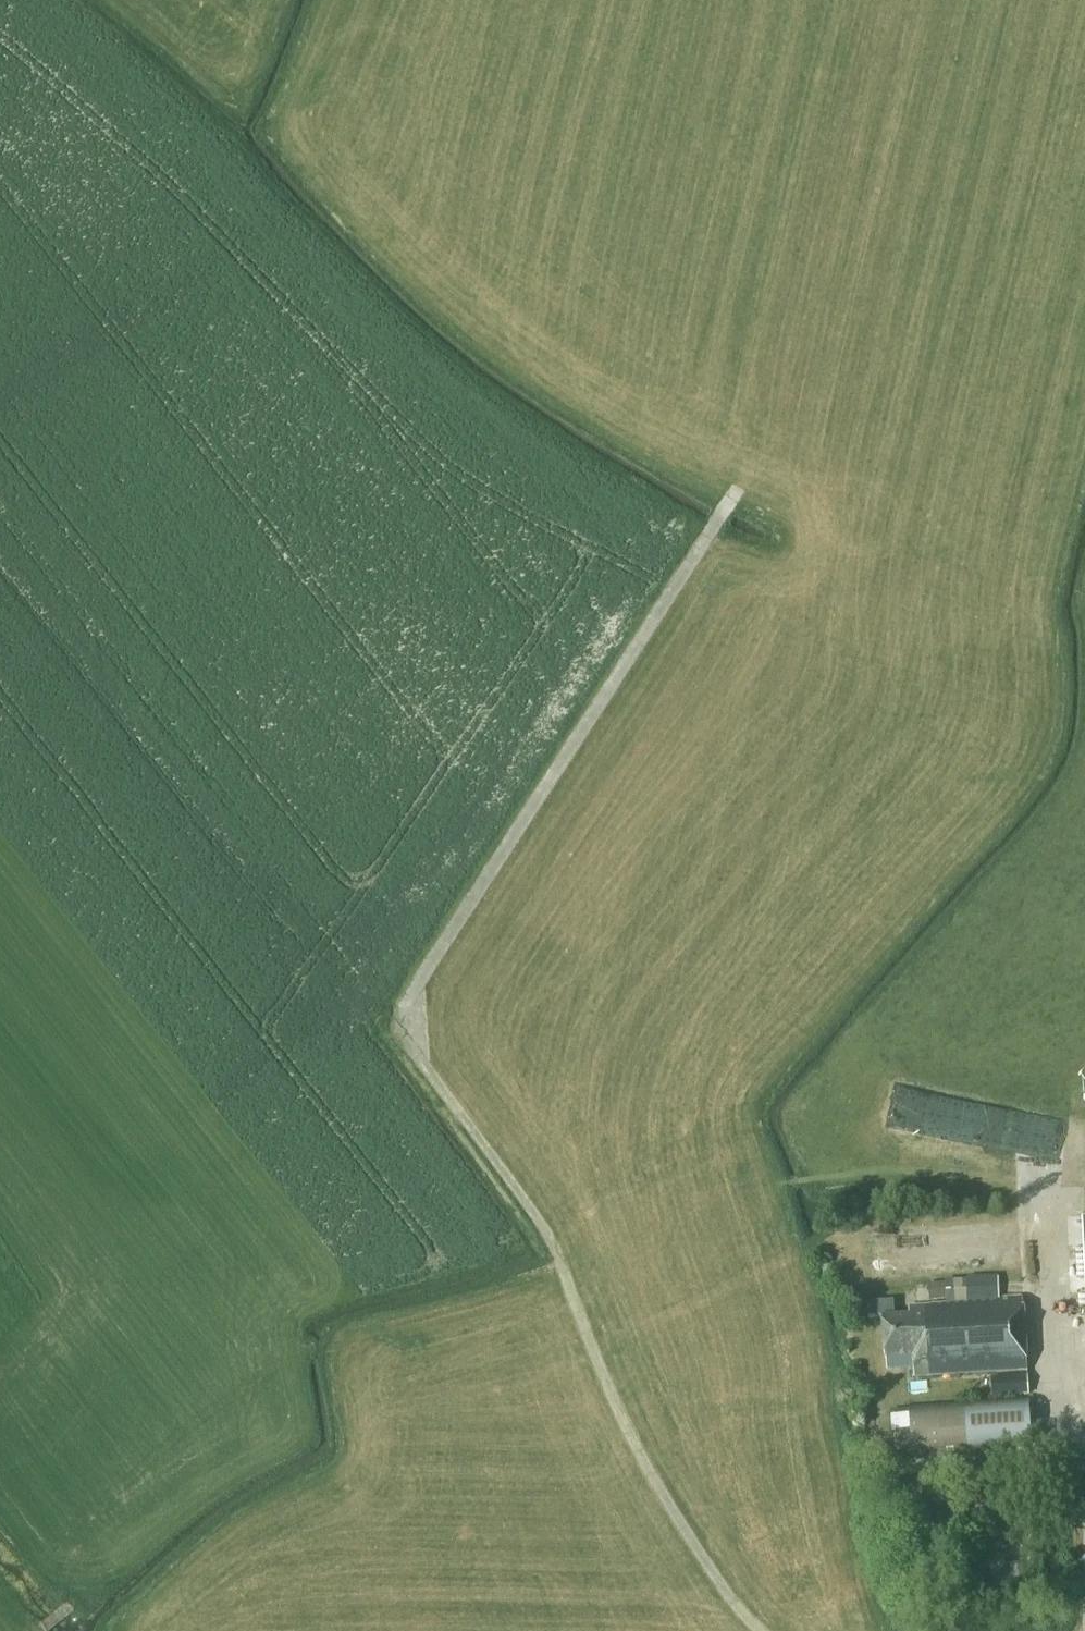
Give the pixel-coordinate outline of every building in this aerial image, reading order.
[(946,1281),(926,1283),(928,1300),(947,1299),(946,1281)] [(859,1289),(860,1314),(876,1314),(875,1289),(859,1289)] [(1022,1295),(995,1296),(995,1299),(910,1304),(910,1313),(883,1315),(885,1356),(887,1356),(888,1367),(914,1365),(914,1374),(1026,1367),(1022,1295)] [(1027,1374),(991,1376),(992,1396),(1028,1394),(1027,1374)] [(1029,1400),(965,1403),(967,1448),(1031,1445),(1029,1400)] [(924,1549),(934,1548),(932,1522),(922,1523),(924,1549)]
